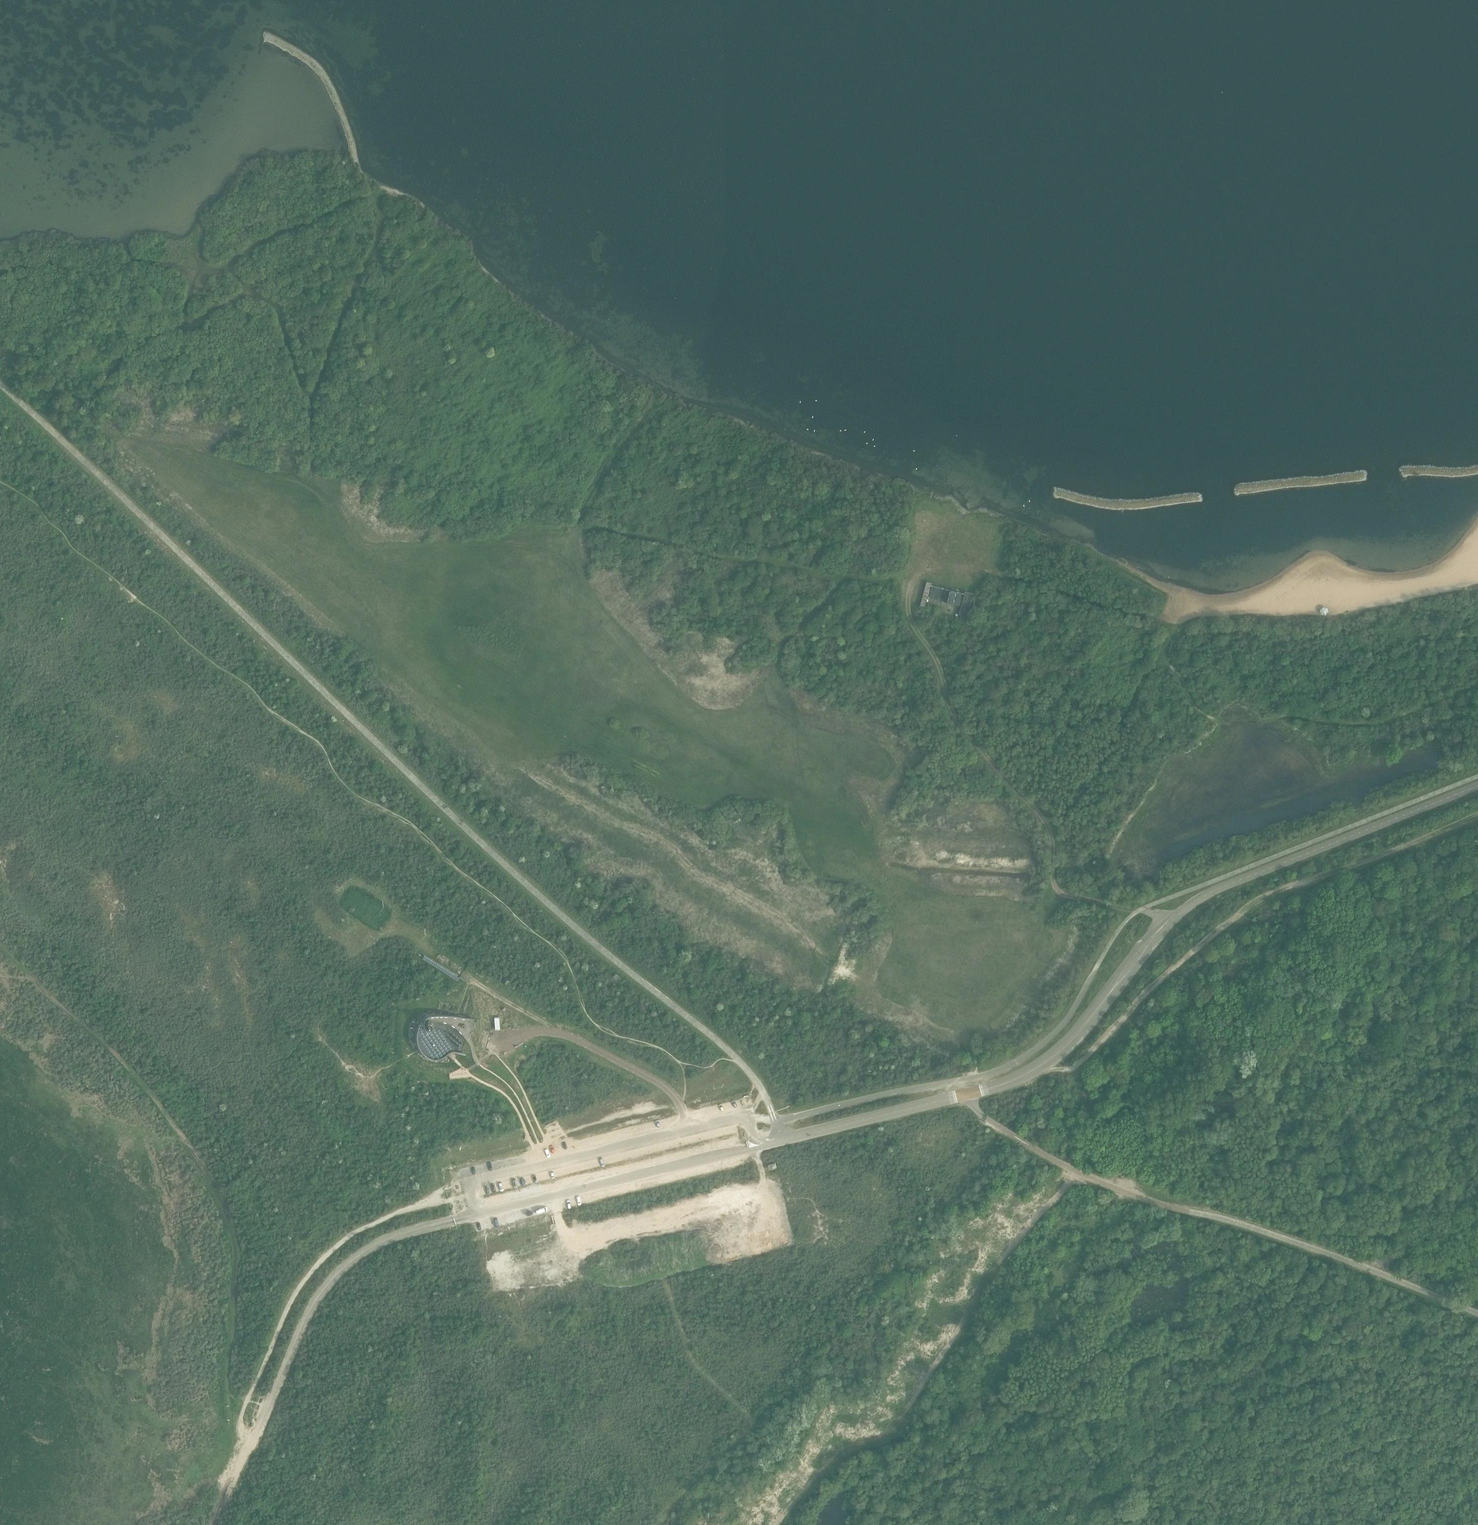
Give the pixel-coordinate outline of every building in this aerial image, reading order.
[(932,583),(927,582),(921,606),(925,607),(932,583)] [(929,598),(960,606),(963,594),(932,586),(929,598)] [(976,595),(966,592),(959,616),(969,619),(976,595)] [(420,1021),(420,1025),(421,1028),(425,1031),(428,1031),(430,1031),(431,1031),(431,1033),(432,1035),(432,1037),(432,1039),(431,1040),(430,1042),(429,1043),(428,1044),(426,1046),(425,1048),(425,1050),(427,1053),(429,1054),(431,1054),(435,1052),(438,1051),(440,1051),(443,1051),(446,1051),(449,1051),(451,1052),(454,1053),(465,1055),(467,1048),(485,1052),(487,1042),(490,1030),(472,1026),(474,1018),(460,1014),(449,1012),(440,1012),(431,1012),(428,1012),(426,1013),(422,1016),(421,1018),(420,1021)]
